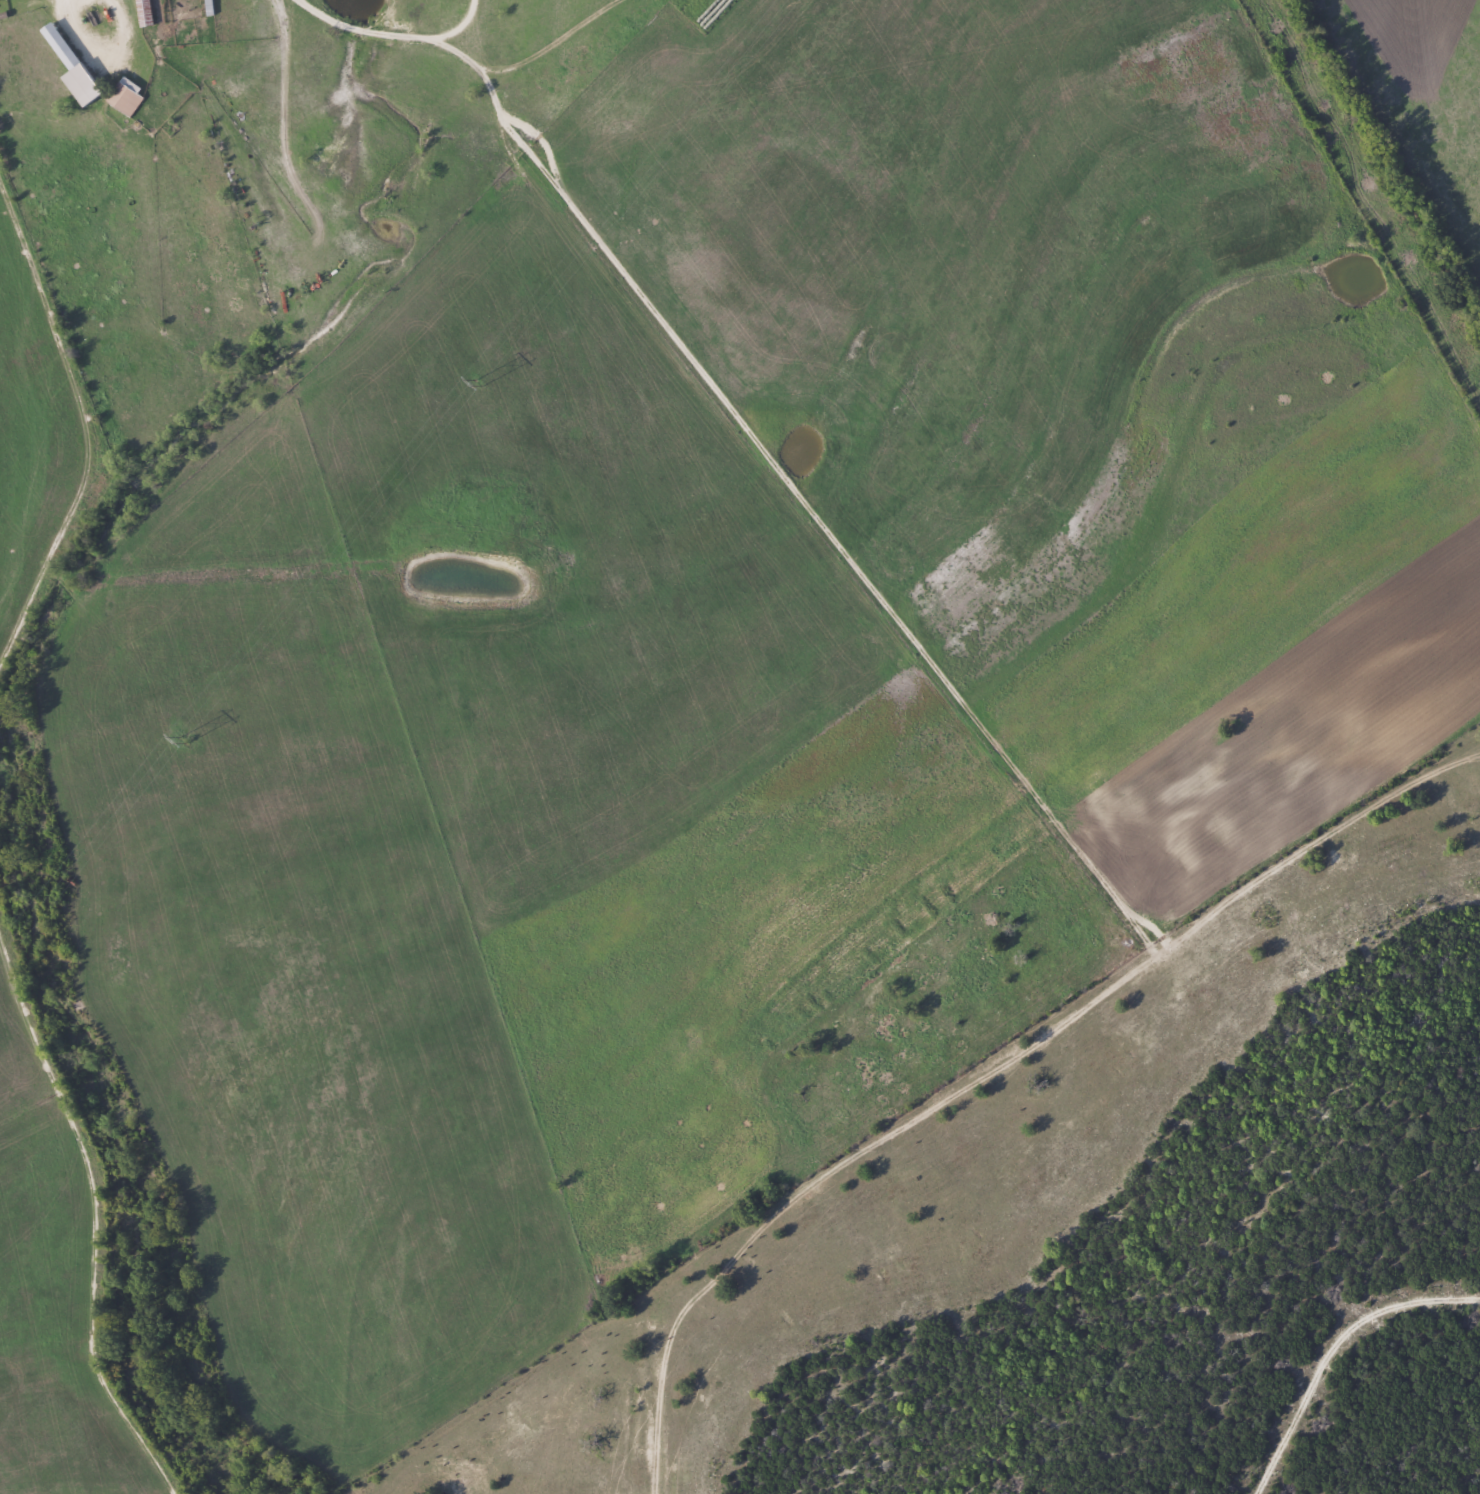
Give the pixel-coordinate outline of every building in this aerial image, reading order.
[(152,23),(149,0),(135,0),(139,25),(152,23)] [(203,13),(211,13),(211,0),(203,0),(203,13)] [(59,75),(80,106),(100,93),(51,19),(39,27),(67,70),(59,75)] [(104,98),(127,117),(145,95),(122,76),(104,98)]
